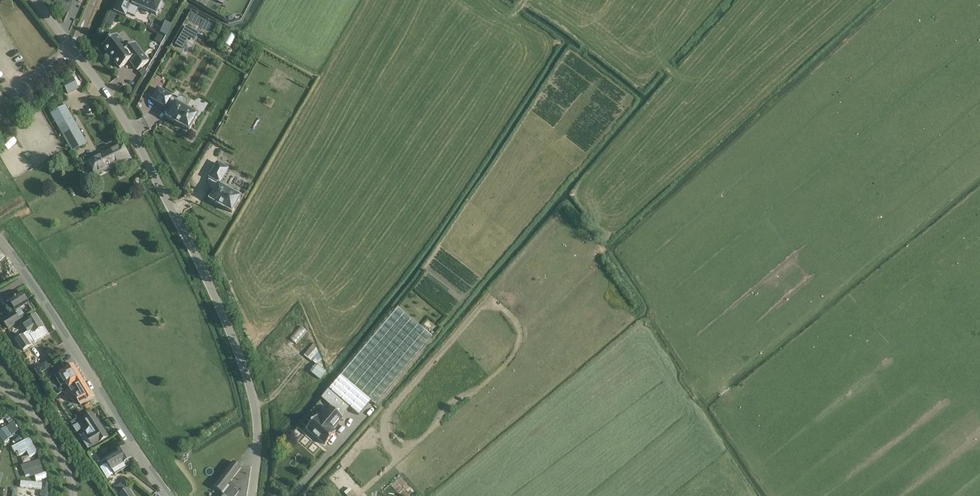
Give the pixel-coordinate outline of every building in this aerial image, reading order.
[(135,16),(139,7),(156,14),(157,14),(157,13),(158,10),(160,11),(163,4),(161,3),(162,0),(136,0),(134,4),(131,3),(133,0),(120,0),(115,11),(126,15),(127,12),(135,16)] [(107,23),(113,25),(117,15),(111,12),(107,23)] [(169,36),(173,25),(163,21),(159,32),(169,36)] [(190,35),(197,40),(201,34),(187,26),(176,44),(182,48),(190,35)] [(117,35),(103,45),(120,68),(130,60),(137,70),(149,62),(135,43),(127,49),(117,35)] [(62,83),(68,94),(78,87),(72,77),(62,83)] [(167,118),(190,131),(198,115),(185,107),(186,105),(187,103),(186,100),(185,98),(183,97),(180,97),(177,98),(176,100),(172,98),(173,97),(158,89),(152,99),(167,108),(168,105),(173,108),(167,118)] [(72,152),(87,143),(66,105),(50,114),(72,152)] [(122,145),(89,162),(95,174),(128,158),(122,145)] [(210,200),(232,213),(241,198),(220,185),(229,169),(218,163),(210,178),(211,179),(210,181),(212,188),(216,190),(211,199),(210,199),(210,200)] [(1,301),(10,315),(14,311),(15,312),(28,303),(21,292),(10,300),(7,297),(1,301)] [(14,311),(10,315),(1,320),(7,330),(21,320),(15,312),(14,311)] [(13,337),(23,351),(31,345),(48,334),(43,327),(44,327),(36,315),(22,324),(28,332),(20,337),(18,334),(13,337)] [(301,325),(291,337),(297,343),(308,331),(301,325)] [(305,354),(317,364),(325,356),(313,345),(305,354)] [(320,379),(327,372),(318,364),(311,371),(320,379)] [(60,373),(69,388),(75,384),(76,385),(83,380),(74,365),(60,373)] [(329,389),(359,415),(370,402),(340,376),(329,389)] [(93,396),(83,380),(76,385),(75,384),(69,388),(63,391),(54,397),(56,401),(66,396),(71,393),(75,398),(75,397),(80,404),(93,396)] [(341,400),(329,390),(323,396),(335,406),(341,400)] [(317,417),(316,418),(314,417),(310,421),(312,422),(307,429),(325,445),(335,433),(332,430),(342,418),(343,418),(330,407),(330,408),(320,420),(317,417)] [(85,434),(93,446),(107,436),(100,425),(92,414),(84,419),(91,430),(85,434)] [(18,456),(25,453),(27,458),(38,453),(31,437),(13,445),(18,456)] [(105,460),(115,474),(131,464),(128,460),(131,457),(124,447),(117,452),(105,460)] [(25,477),(44,473),(42,459),(22,463),(25,477)] [(238,492),(235,490),(236,488),(235,486),(230,482),(241,468),(233,461),(214,486),(222,493),(228,485),(229,486),(223,494),(225,495),(224,495),(234,495),(238,492)] [(18,485),(39,489),(40,483),(19,479),(18,485)] [(120,495),(134,495),(128,488),(118,494),(120,495)]
